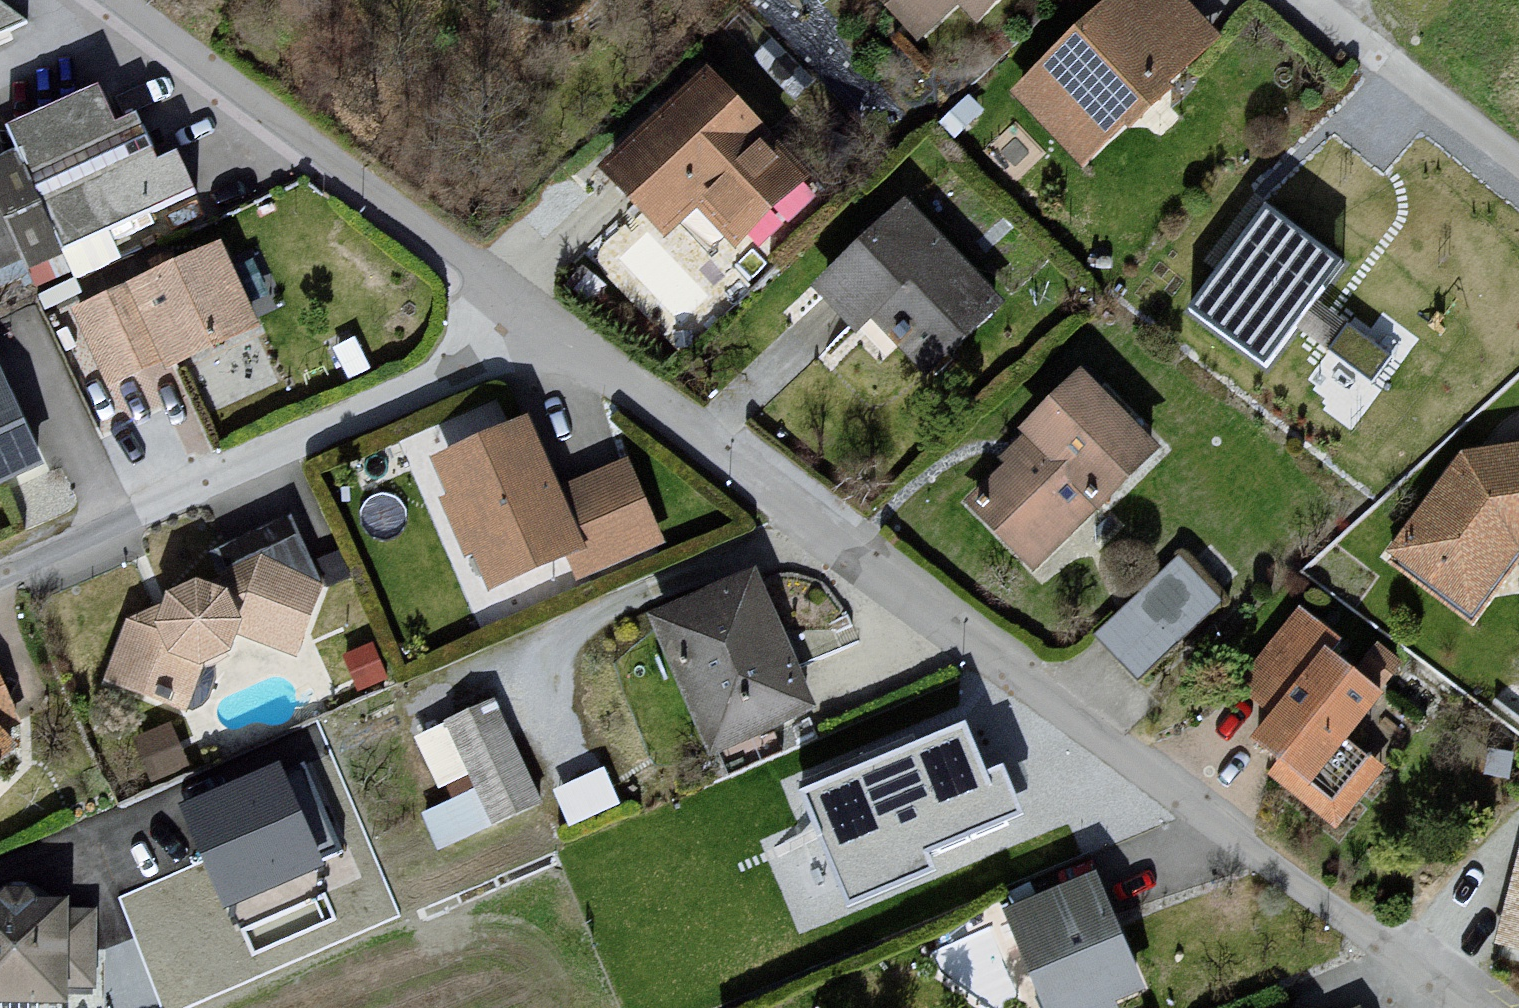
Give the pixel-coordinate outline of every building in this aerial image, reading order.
[(907,46),(945,8),(960,23),(986,0),(859,0),(907,46)] [(994,98),(1065,176),(1209,43),(1167,0),(1098,0),(994,98)] [(693,69),(581,171),(648,250),(681,218),(710,247),(785,184),(693,69)] [(0,167),(0,192),(35,266),(204,200),(190,164),(171,166),(163,137),(136,140),(113,99),(18,140),(27,159),(0,167)] [(35,266),(0,192),(0,281),(35,266)] [(1344,262),(1267,205),(1189,310),(1267,367),(1344,262)] [(894,212),(803,294),(834,332),(851,320),(902,380),(981,309),(894,212)] [(233,250),(72,318),(112,403),(276,338),(267,321),(276,305),(258,269),(245,278),(233,250)] [(1385,378),(1398,351),(1346,326),(1333,353),(1385,378)] [(56,480),(0,371),(0,502),(56,480)] [(1060,376),(1002,430),(1006,445),(985,463),(991,468),(964,489),(984,515),(968,527),(1015,576),(1094,496),(1139,459),(1060,376)] [(541,429),(443,466),(496,607),(592,563),(608,583),(676,554),(633,468),(573,495),(541,429)] [(1374,562),(1461,626),(1511,555),(1518,553),(1518,447),(1446,458),(1374,562)] [(306,545),(152,620),(132,627),(115,684),(203,719),(223,678),(253,651),(301,667),(335,599),(306,545)] [(1100,628),(1142,674),(1227,596),(1185,550),(1100,628)] [(769,582),(661,620),(722,764),(832,718),(769,582)] [(1294,614),(1243,687),(1278,712),(1247,756),(1346,824),(1389,763),(1361,744),(1400,687),(1294,614)] [(0,669),(0,810),(22,789),(14,779),(32,756),(20,741),(33,734),(0,669)] [(419,726),(440,792),(423,798),(438,842),(542,809),(506,698),(419,726)] [(973,737),(808,805),(855,917),(941,881),(934,864),(1029,825),(1010,779),(993,786),(973,737)] [(280,763),(181,805),(221,902),(342,851),(305,763),(284,772),(280,763)] [(568,816),(619,805),(611,770),(560,781),(568,816)] [(1481,950),(1518,961),(1518,843),(1507,847),(1481,950)] [(1077,879),(990,914),(1023,1007),(1102,1007),(1099,1004),(1129,992),(1077,879)] [(0,903),(0,1007),(89,1007),(100,1006),(101,917),(85,917),(85,905),(0,903)]
